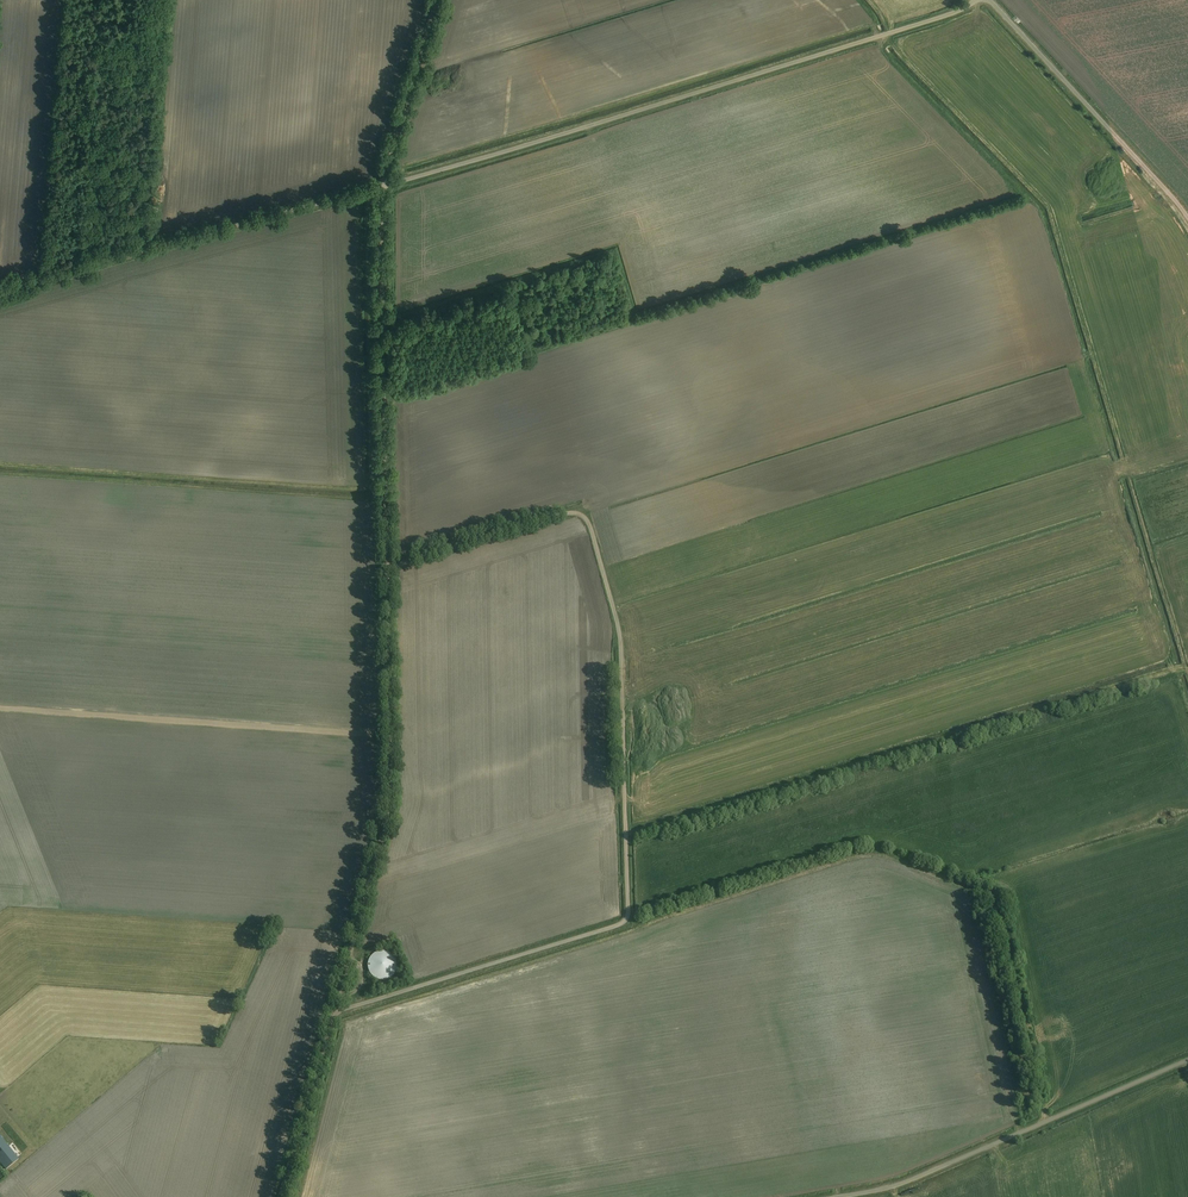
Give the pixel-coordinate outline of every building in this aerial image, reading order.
[(79,694),(79,702),(90,702),(90,694),(79,694)] [(384,951),(383,951),(382,951),(381,951),(379,951),(378,952),(377,952),(376,952),(375,953),(374,953),(374,954),(373,955),(372,955),(371,956),(371,957),(370,957),(370,959),(369,960),(369,961),(369,962),(368,963),(368,964),(368,965),(368,966),(368,967),(368,968),(368,969),(369,970),(369,971),(369,972),(370,973),(370,974),(371,975),(372,975),(373,977),(374,977),(374,978),(375,978),(376,979),(377,979),(378,980),(380,980),(381,980),(382,980),(383,980),(384,980),(385,980),(386,980),(387,980),(389,979),(390,979),(391,978),(392,977),(393,976),(394,976),(394,975),(395,974),(396,973),(396,972),(397,971),(397,970),(397,969),(397,968),(397,967),(397,966),(397,965),(397,964),(397,963),(397,962),(397,961),(396,960),(396,959),(395,958),(394,957),(394,956),(393,955),(392,954),(391,953),(390,953),(389,952),(388,952),(387,951),(386,951),(385,951),(384,951)] [(0,1136),(0,1162),(6,1170),(19,1159),(0,1136)]
